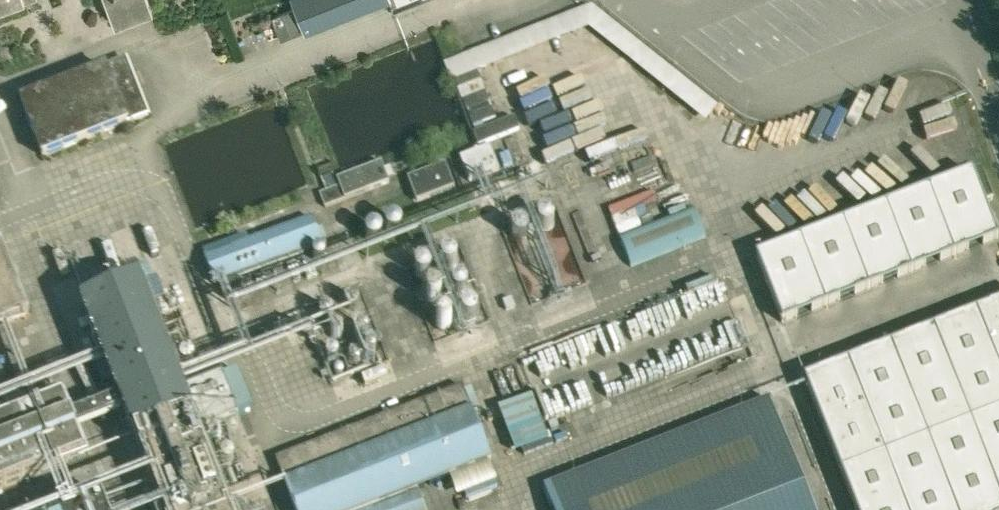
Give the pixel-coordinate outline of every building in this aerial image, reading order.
[(147,0),(106,0),(115,23),(151,10),(147,0)] [(305,32),(386,0),(293,0),(305,32)] [(393,10),(417,0),(389,0),(393,10)] [(455,77),(597,31),(715,122),(728,106),(600,7),(449,57),(455,77)] [(281,40),(303,31),(294,8),(271,17),(281,40)] [(711,41),(707,49),(728,60),(732,52),(711,41)] [(149,116),(127,58),(20,99),(42,157),(149,116)] [(844,104),(843,113),(829,110),(824,141),(835,143),(836,137),(851,139),(857,106),(844,104)] [(803,156),(807,147),(816,150),(827,118),(815,114),(810,127),(792,120),(782,148),(803,156)] [(958,122),(929,130),(932,142),(962,134),(958,122)] [(459,158),(469,182),(498,170),(488,146),(459,158)] [(925,176),(921,171),(932,162),(919,147),(893,169),(910,189),(925,176)] [(344,199),(368,191),(389,182),(387,177),(383,168),(381,162),(360,170),(336,180),(339,186),(337,187),(331,173),(320,178),(325,191),(319,194),(324,207),(344,199)] [(444,163),(407,178),(416,202),(454,187),(444,163)] [(998,237),(984,201),(992,197),(980,167),(756,255),(782,322),(998,237)] [(563,226),(554,205),(540,211),(549,232),(563,226)] [(619,237),(631,267),(705,237),(694,208),(619,237)] [(527,214),(511,221),(521,241),(537,234),(527,214)] [(203,256),(214,285),(321,245),(310,217),(203,256)] [(1,244),(0,244),(0,325),(28,314),(1,244)] [(160,303),(171,299),(157,261),(146,265),(160,303)] [(460,288),(472,284),(467,269),(455,273),(460,288)] [(131,438),(133,437),(161,509),(226,509),(196,432),(238,416),(222,374),(182,389),(140,282),(79,306),(131,438)] [(559,299),(563,309),(578,303),(573,293),(559,299)] [(464,296),(466,313),(480,311),(479,295),(464,296)] [(511,297),(502,301),(506,310),(515,306),(511,297)] [(805,379),(857,509),(998,509),(998,302),(805,379)] [(449,333),(462,327),(453,307),(440,313),(449,333)] [(536,365),(541,379),(553,375),(547,361),(536,365)] [(388,388),(380,365),(339,381),(347,404),(388,388)] [(230,375),(245,410),(258,405),(243,369),(230,375)] [(11,419),(34,410),(23,380),(0,389),(0,391),(11,419)] [(417,489),(490,461),(470,408),(461,385),(275,458),(284,481),(295,509),(424,509),(417,489)] [(739,397),(744,409),(543,487),(552,509),(811,509),(767,399),(763,401),(759,390),(739,397)] [(521,458),(556,449),(543,395),(507,404),(521,458)] [(61,399),(34,410),(11,419),(0,423),(0,488),(83,455),(61,399)] [(464,498),(504,482),(499,471),(460,486),(464,498)] [(98,493),(55,509),(105,509),(98,493)]
